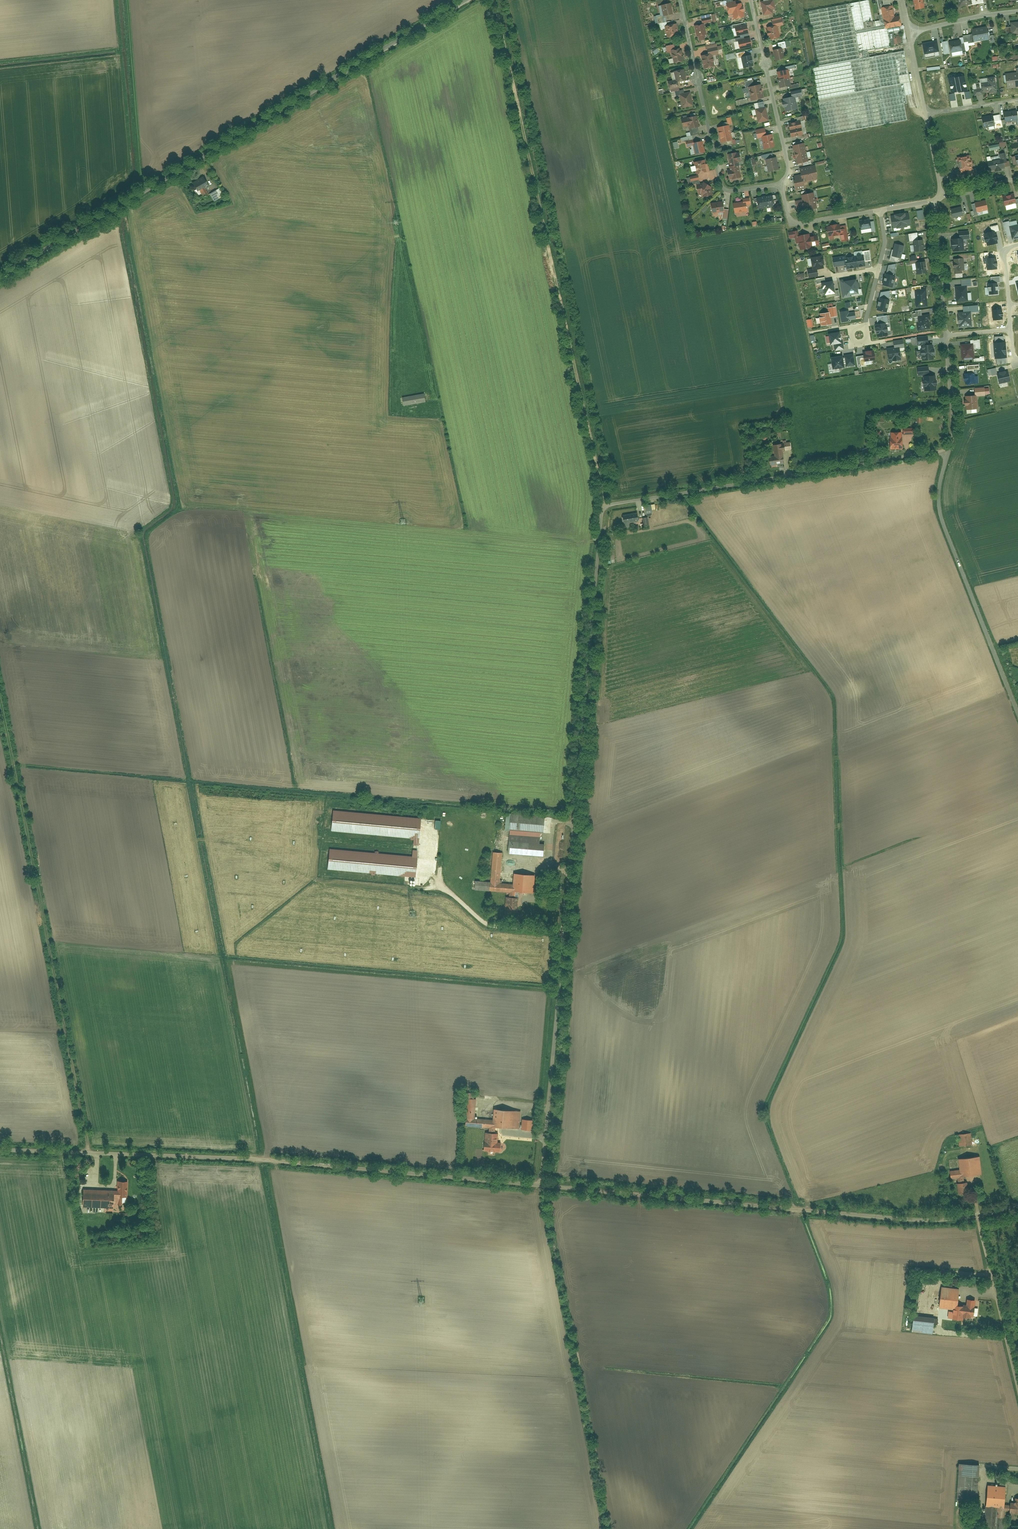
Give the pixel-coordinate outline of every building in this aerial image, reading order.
[(762,2),(764,15),(774,13),(773,9),(777,8),(775,0),(769,0),(762,2)] [(916,9),(926,7),(924,0),(914,0),(916,9)] [(736,1),(727,2),(730,20),(746,16),(742,2),(737,3),(736,1)] [(672,2),(662,5),(664,16),(674,14),(672,2)] [(881,8),(884,20),(885,28),(903,25),(901,15),(896,16),(894,5),(885,7),(881,8)] [(678,23),(665,26),(668,37),(680,35),(678,23)] [(704,23),(695,25),(697,37),(707,34),(704,23)] [(748,24),(736,27),(738,36),(749,33),(748,24)] [(778,24),(768,27),(771,40),(781,37),(778,24)] [(988,26),(973,28),(974,34),(975,42),(991,39),(988,26)] [(964,35),(964,37),(966,51),(969,51),(970,49),(970,45),(976,45),(975,42),(974,34),(964,35)] [(751,37),(739,40),(741,49),(753,46),(751,37)] [(961,40),(950,41),(952,52),(963,51),(964,50),(962,39),(961,40)] [(938,40),(923,43),(925,54),(940,51),(938,40)] [(948,41),(942,42),(945,54),(951,53),(948,41)] [(783,47),(774,50),(776,60),(786,58),(783,47)] [(681,48),(672,50),(675,63),(685,61),(681,48)] [(713,53),(702,55),(705,69),(716,66),(713,53)] [(752,54),(742,57),(744,68),(754,65),(752,54)] [(685,69),(675,71),(676,79),(669,81),(671,89),(680,87),(679,81),(688,79),(685,69)] [(790,69),(778,71),(780,79),(779,79),(780,88),(792,85),(790,77),(791,77),(790,69)] [(1007,73),(1008,88),(1017,87),(1017,72),(1007,73)] [(966,92),(964,76),(956,78),(958,92),(959,93),(966,92)] [(990,91),(990,93),(998,91),(996,76),(989,77),(989,82),(982,83),(983,88),(983,92),(990,91)] [(956,77),(950,78),(952,93),(958,92),(956,78),(956,77)] [(762,84),(749,87),(752,100),(765,97),(762,84)] [(691,92),(680,94),(683,108),(694,105),(691,92)] [(795,96),(784,98),(786,111),(798,108),(795,96)] [(766,106),(756,109),(759,123),(770,120),(766,106)] [(1005,112),(1006,122),(1017,120),(1017,112),(1017,110),(1005,112)] [(689,119),(682,120),(684,128),(691,126),(691,128),(700,126),(698,115),(689,117),(689,119)] [(994,115),(983,117),(985,127),(996,125),(994,115)] [(801,121),(789,123),(792,137),(804,135),(801,121)] [(730,125),(718,127),(722,142),(734,140),(730,125)] [(773,134),(762,136),(765,149),(776,146),(773,134)] [(703,141),(694,142),(696,154),(706,152),(703,141)] [(806,142),(794,145),(797,163),(810,161),(806,142)] [(737,152),(728,154),(731,166),(735,165),(735,166),(739,165),(740,165),(739,161),(742,161),(740,152),(737,153),(737,152)] [(971,155),(959,157),(961,172),(974,169),(971,155)] [(777,156),(767,159),(769,171),(780,169),(777,156)] [(1004,158),(988,161),(990,171),(1006,168),(1004,158)] [(706,159),(695,161),(697,174),(708,171),(706,159)] [(729,173),(730,179),(742,177),(739,165),(735,166),(735,165),(731,166),(729,166),(731,172),(729,173)] [(816,165),(800,168),(802,174),(795,176),(796,179),(795,180),(797,190),(806,188),(805,182),(818,179),(817,175),(819,175),(816,165)] [(688,186),(699,183),(697,175),(686,178),(688,186)] [(201,177),(189,184),(199,200),(208,195),(203,188),(206,186),(201,177)] [(704,183),(697,184),(699,194),(702,193),(704,194),(704,197),(713,195),(712,188),(713,187),(704,181),(704,183)] [(217,200),(223,196),(218,188),(208,194),(212,200),(216,198),(217,200)] [(814,192),(802,195),(805,211),(818,208),(814,192)] [(1015,193),(1003,196),(1006,206),(1017,203),(1015,193)] [(773,195),(758,197),(759,209),(775,206),(773,195)] [(747,200),(734,203),(735,213),(749,211),(747,200)] [(987,200),(976,202),(978,212),(989,210),(987,200)] [(724,201),(712,203),(714,213),(725,212),(724,201)] [(963,207),(952,209),(954,218),(965,215),(963,207)] [(910,212),(892,215),(894,228),(912,225),(910,212)] [(871,218),(860,220),(861,230),(862,229),(872,228),(871,221),(871,218)] [(841,224),(827,226),(829,237),(841,235),(843,234),(842,225),(841,224)] [(847,225),(842,225),(843,234),(841,235),(842,241),(849,240),(848,231),(847,225)] [(1009,227),(1012,240),(1017,238),(1017,225),(1009,227)] [(799,230),(789,231),(790,238),(796,237),(797,243),(800,243),(801,250),(812,248),(812,246),(820,245),(818,235),(811,236),(811,233),(800,235),(799,230)] [(998,243),(995,231),(984,233),(987,246),(998,243)] [(964,238),(953,238),(953,251),(965,251),(964,238)] [(924,240),(914,240),(915,252),(925,251),(924,240)] [(905,245),(896,243),(894,249),(893,255),(900,257),(902,258),(903,253),(905,245)] [(893,255),(894,249),(893,249),(890,260),(899,262),(900,257),(893,255)] [(863,251),(864,254),(865,254),(866,261),(872,260),(870,250),(863,251)] [(864,254),(847,257),(846,257),(847,264),(848,268),(867,266),(866,261),(865,254),(864,254)] [(823,255),(812,257),(814,269),(814,270),(819,269),(825,268),(823,255)] [(847,255),(834,257),(835,267),(847,264),(846,257),(847,257),(847,255)] [(965,258),(954,258),(955,271),(965,270),(965,258)] [(926,261),(916,263),(918,274),(928,272),(926,261)] [(814,269),(809,269),(810,278),(819,276),(819,269),(814,270),(814,269)] [(895,276),(886,274),(883,285),(892,287),(895,276)] [(852,297),(852,294),(847,295),(845,281),(850,280),(849,278),(841,279),(844,298),(852,297)] [(850,280),(845,281),(847,295),(852,294),(860,293),(858,279),(850,280)] [(827,282),(823,283),(824,295),(836,293),(836,290),(834,281),(827,282)] [(998,294),(997,283),(988,284),(989,295),(998,294)] [(967,286),(956,287),(957,301),(968,300),(967,286)] [(927,288),(916,289),(917,307),(929,306),(927,288)] [(891,299),(881,297),(877,310),(888,313),(891,299)] [(828,307),(829,312),(831,312),(832,317),(839,316),(837,306),(828,307)] [(1003,319),(1003,309),(992,310),(992,320),(1003,319)] [(850,310),(841,311),(842,323),(851,321),(851,319),(857,319),(856,311),(850,312),(850,310)] [(972,311),(959,312),(960,327),(973,325),(972,311)] [(829,312),(821,313),(822,326),(833,324),(832,317),(831,312),(829,312)] [(931,314),(919,316),(919,322),(917,322),(919,330),(931,329),(930,320),(932,319),(931,314)] [(886,323),(876,324),(878,337),(889,335),(886,323)] [(841,331),(830,333),(831,345),(843,343),(841,331)] [(1005,341),(993,342),(994,359),(1006,358),(1005,341)] [(974,343),(962,344),(963,360),(976,358),(974,343)] [(934,344),(922,345),(923,360),(935,359),(934,344)] [(900,346),(888,348),(890,360),(893,359),(893,361),(902,360),(900,346)] [(875,350),(864,352),(866,362),(877,360),(875,350)] [(854,353),(845,355),(847,367),(856,365),(854,353)] [(844,355),(832,357),(834,369),(846,367),(844,355)] [(976,370),(963,371),(964,384),(979,382),(978,375),(976,375),(976,370)] [(1007,371),(997,373),(999,383),(1010,381),(1007,371)] [(937,375),(924,376),(925,391),(938,390),(937,375)] [(421,393),(397,397),(399,407),(423,402),(421,393)] [(978,395),(966,396),(967,409),(979,408),(978,395)] [(904,432),(887,432),(887,449),(905,448),(904,432)] [(770,456),(765,457),(766,465),(787,462),(785,442),(769,444),(770,456)] [(644,505),(645,514),(652,513),(652,510),(656,509),(655,504),(644,505)] [(635,513),(618,515),(620,529),(637,526),(635,513)] [(421,818),(333,811),(332,831),(414,838),(413,845),(419,846),(421,818)] [(542,816),(507,813),(504,853),(542,856),(543,844),(537,843),(538,833),(541,833),(542,816)] [(329,850),(327,870),(416,877),(418,850),(412,849),(412,857),(329,850)] [(515,914),(516,892),(536,894),(538,875),(510,873),(509,882),(498,881),(500,852),(489,852),(487,882),(471,881),(471,890),(504,892),(502,913),(515,914)] [(519,1110),(491,1108),(490,1119),(463,1117),(462,1126),(485,1127),(485,1131),(481,1131),(480,1150),(498,1152),(499,1139),(491,1138),(492,1126),(529,1129),(529,1119),(519,1118),(519,1110)] [(969,1133),(954,1134),(955,1146),(970,1145),(969,1133)] [(978,1156),(955,1158),(956,1169),(946,1170),(947,1179),(953,1179),(955,1194),(966,1193),(964,1176),(980,1174),(978,1156)] [(118,1190),(83,1189),(83,1207),(114,1208),(114,1203),(118,1203),(120,1205),(122,1202),(122,1197),(127,1197),(128,1197),(128,1181),(118,1180),(118,1190)] [(957,1288),(939,1287),(937,1308),(945,1309),(944,1320),(954,1321),(955,1315),(956,1304),(957,1288)] [(956,1304),(955,1315),(973,1316),(974,1298),(964,1298),(963,1305),(956,1304)] [(933,1317),(913,1314),(911,1330),(931,1333),(933,1317)] [(978,1464),(957,1462),(954,1500),(975,1502),(978,1464)] [(984,1485),(983,1505),(994,1506),(993,1517),(1002,1518),(1002,1513),(1017,1514),(1017,1496),(1002,1495),(1002,1486),(984,1485)]
